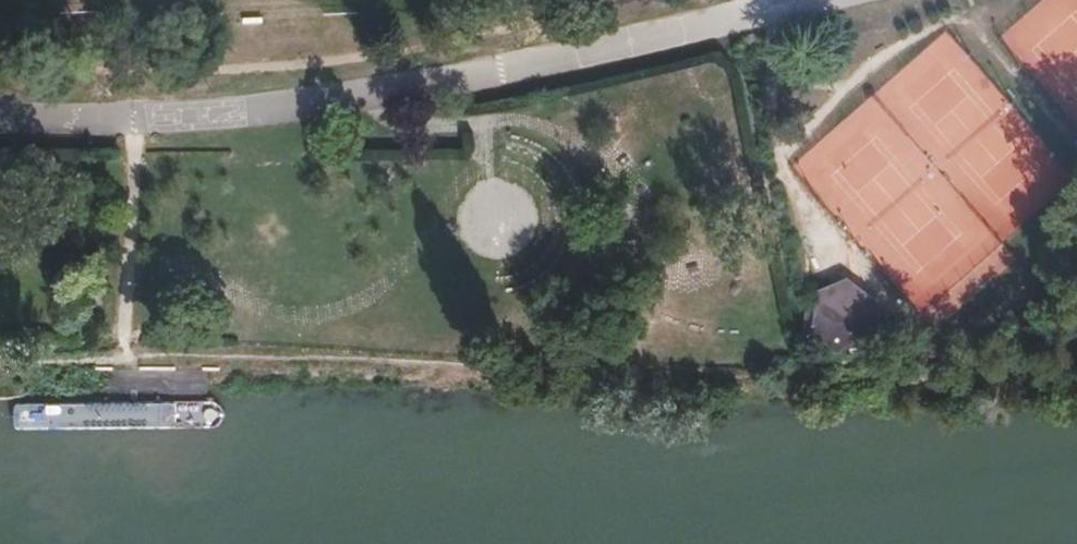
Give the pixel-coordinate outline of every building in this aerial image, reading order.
[(802,282),(795,321),(828,348),(864,333),(872,293),(840,266),(802,282)]
